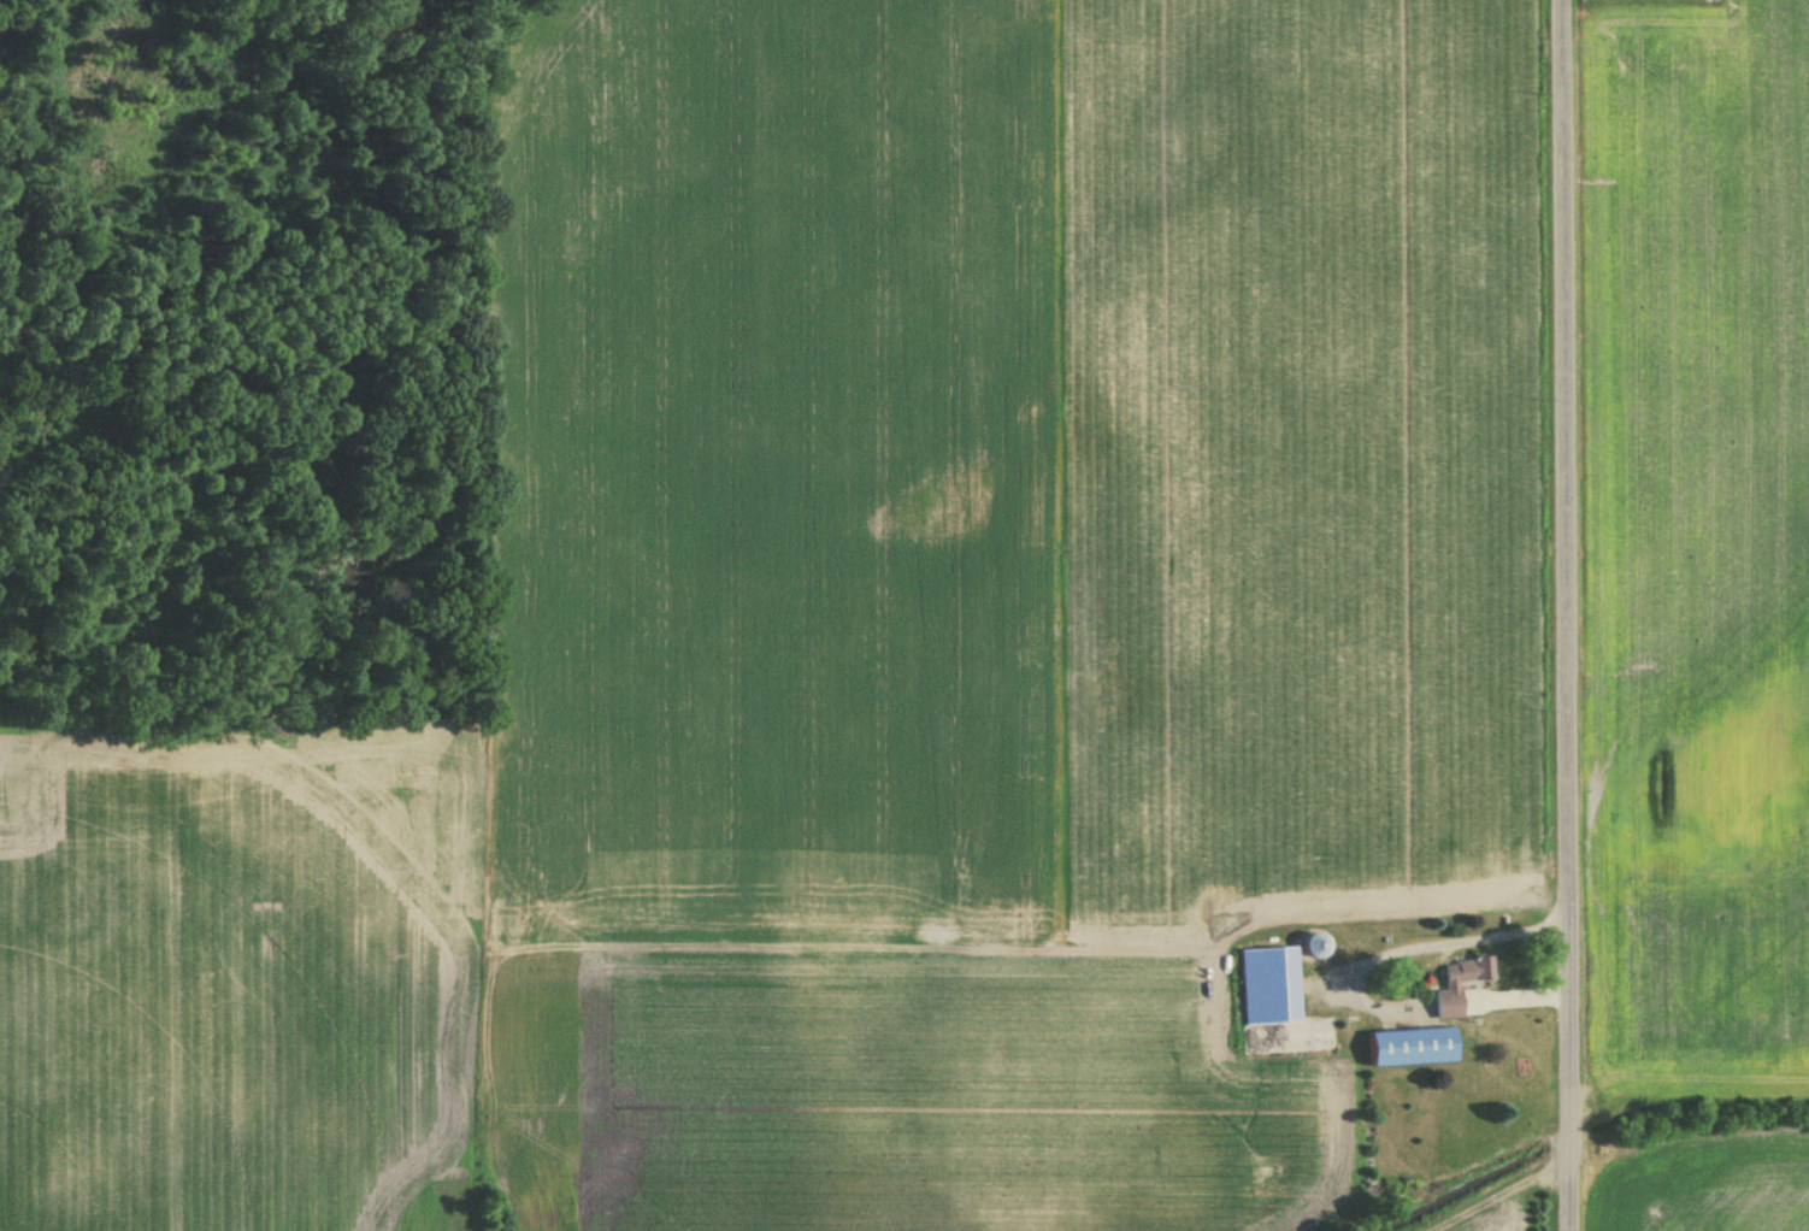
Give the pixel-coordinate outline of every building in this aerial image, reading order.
[(1301,936),(1300,957),(1316,958),(1317,937),(1301,936)] [(1240,1026),(1294,1024),(1291,949),(1238,951),(1240,1026)] [(1455,1019),(1454,983),(1487,981),(1486,961),(1439,963),(1440,992),(1430,992),(1431,1020),(1455,1019)] [(1363,1068),(1448,1064),(1446,1029),(1362,1033),(1363,1068)]
